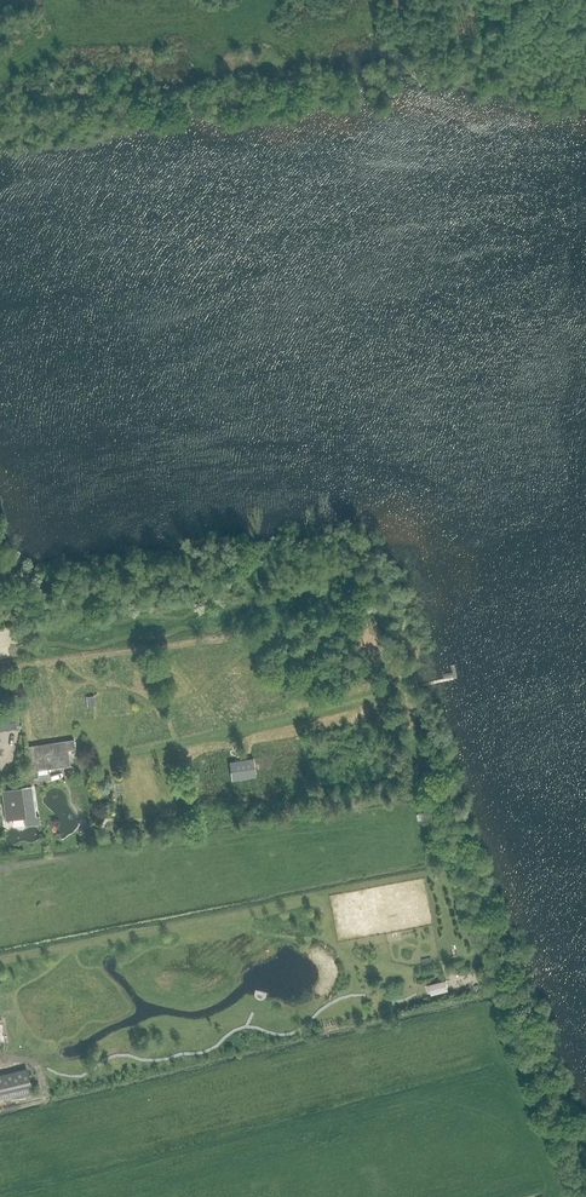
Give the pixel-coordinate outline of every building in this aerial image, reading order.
[(17,730),(15,712),(0,714),(0,732),(17,730)] [(34,758),(28,759),(30,776),(38,775),(37,771),(70,767),(68,751),(75,750),(74,741),(33,746),(34,758)] [(254,759),(229,762),(232,781),(257,777),(254,759)] [(32,787),(2,791),(6,821),(25,818),(26,826),(40,824),(39,816),(36,817),(32,787)] [(106,826),(104,833),(112,835),(113,828),(106,826)] [(93,829),(90,838),(99,841),(102,832),(93,829)] [(27,1069),(0,1075),(0,1099),(32,1093),(27,1069)]
